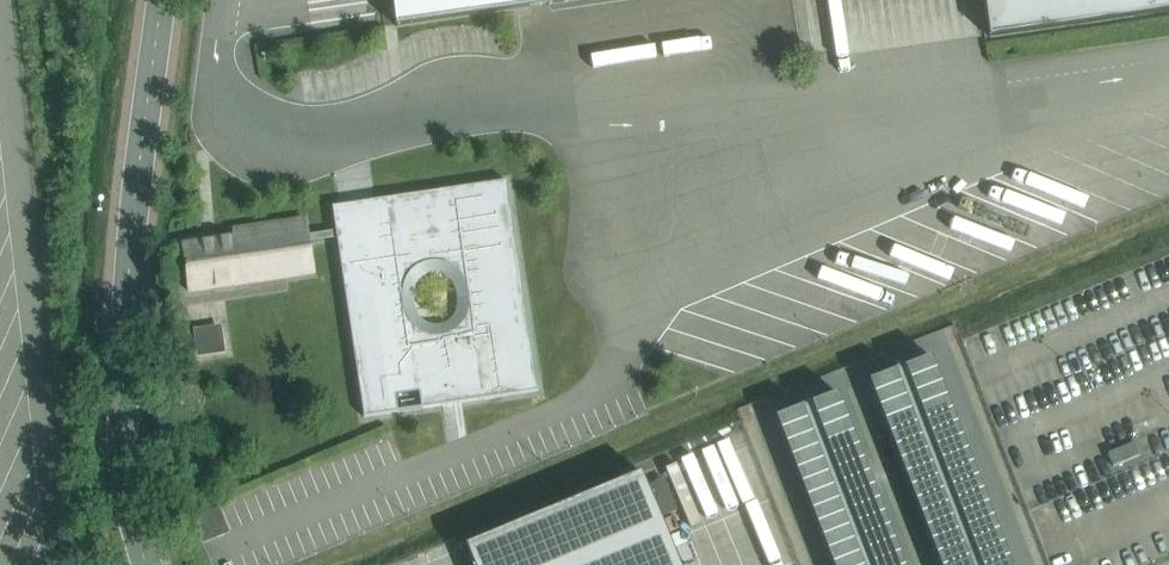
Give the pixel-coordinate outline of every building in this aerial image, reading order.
[(396,24),(492,11),(559,1),(566,0),(393,0),(396,24)] [(990,38),(1168,12),(1168,0),(984,0),(990,38)] [(328,232),(307,235),(305,220),(233,231),(234,237),(182,246),(188,291),(313,273),(309,243),(337,239),(343,279),(350,278),(371,414),(363,415),(364,417),(423,408),(422,400),(478,392),(479,400),(538,391),(538,389),(530,390),(510,254),(516,253),(505,183),(507,183),(507,181),(454,189),(455,197),(379,208),(382,224),(338,230),(336,231),(328,232)] [(869,381),(940,564),(1012,564),(931,357),(904,367),(869,381)] [(775,417),(832,564),(904,564),(838,393),(802,407),(775,417)] [(1107,453),(1113,467),(1139,456),(1134,442),(1107,453)] [(473,564),(680,564),(642,473),(465,546),(473,564)] [(664,479),(648,486),(661,517),(677,511),(664,479)]
